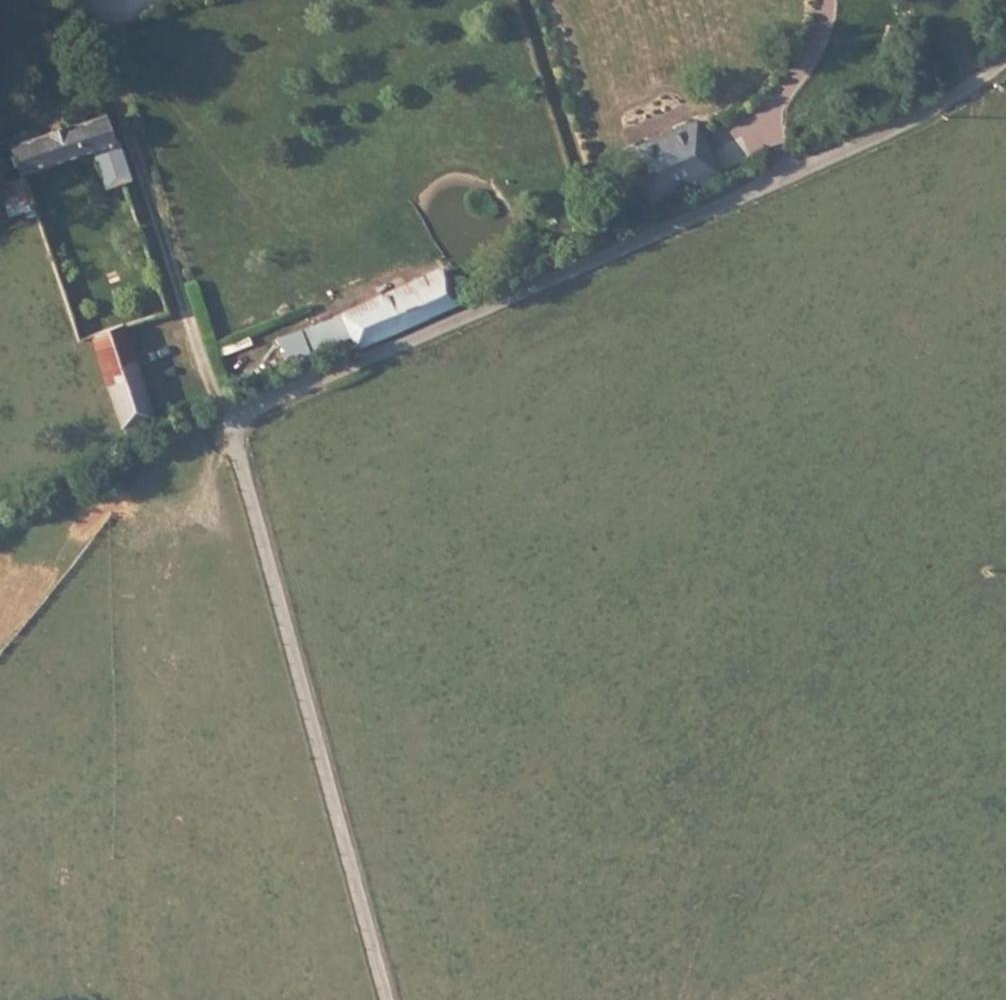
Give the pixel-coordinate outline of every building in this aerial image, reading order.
[(75,103),(0,124),(0,159),(46,145),(54,172),(70,166),(78,190),(98,185),(111,181),(95,133),(84,136),(75,103)] [(666,112),(599,137),(619,191),(687,165),(666,112)] [(315,311),(328,343),(430,301),(412,259),(373,276),(377,285),(315,311)] [(154,421),(125,324),(90,334),(120,433),(154,421)]
